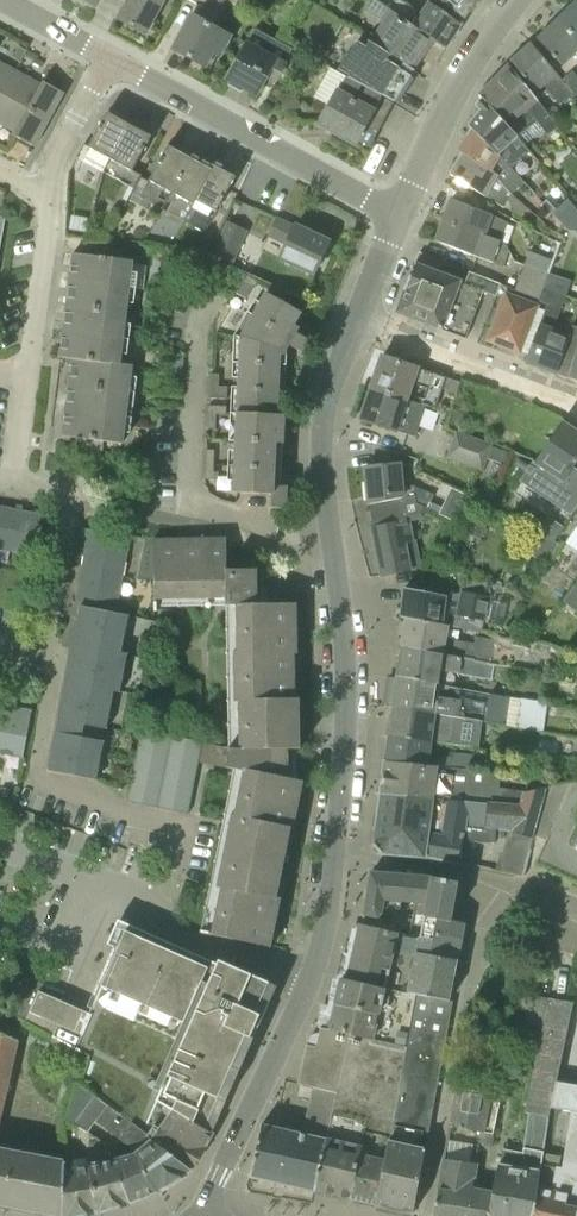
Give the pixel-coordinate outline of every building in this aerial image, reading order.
[(164,0),(129,0),(119,19),(145,34),(164,0)] [(219,15),(203,6),(207,0),(189,0),(201,7),(197,15),(195,14),(175,50),(204,66),(212,51),(219,55),(229,36),(213,27),(219,15)] [(466,20),(478,3),(474,0),(439,0),(466,20)] [(558,18),(576,39),(576,0),(558,18)] [(446,49),(461,25),(429,2),(413,26),(390,9),(389,11),(434,41),(446,49)] [(415,71),(434,41),(389,11),(369,41),(415,71)] [(558,18),(537,39),(563,67),(576,53),(576,39),(558,18)] [(394,105),(395,104),(416,72),(415,71),(369,41),(361,36),(338,71),(346,76),(355,81),(394,105)] [(291,54),(264,39),(258,50),(248,44),(228,79),(257,95),(267,77),(276,81),(285,65),(291,54)] [(561,106),(575,94),(562,80),(530,44),(511,63),(537,94),(544,87),(561,106)] [(17,71),(0,62),(0,93),(4,95),(17,71)] [(559,127),(539,102),(509,65),(501,74),(503,76),(483,97),(485,101),(519,138),(538,123),(548,136),(559,127)] [(41,85),(17,71),(4,95),(49,120),(63,93),(43,81),(41,85)] [(575,94),(576,92),(576,76),(573,71),(562,80),(575,94)] [(374,140),(394,105),(355,81),(346,76),(320,124),(369,151),(375,140),(374,140)] [(288,110),(304,104),(299,90),(283,96),(288,110)] [(49,120),(4,95),(0,102),(0,124),(16,132),(14,136),(35,147),(49,120)] [(529,150),(519,138),(485,101),(478,108),(482,113),(469,128),(473,131),(495,155),(497,153),(501,158),(510,167),(529,150)] [(132,121),(116,112),(113,116),(108,113),(90,144),(112,155),(132,121)] [(132,121),(112,155),(134,168),(151,137),(145,134),(148,130),(132,121)] [(495,155),(473,131),(459,152),(462,153),(462,152),(497,173),(496,176),(511,194),(524,181),(518,176),(510,167),(501,158),(497,153),(495,155)] [(168,146),(149,180),(171,192),(192,154),(176,145),(174,150),(168,146)] [(508,199),(511,195),(511,194),(496,176),(497,173),(462,152),(462,153),(463,154),(450,174),(503,207),(508,199)] [(194,205),(196,201),(212,165),(192,154),(171,192),(194,205)] [(217,212),(236,177),(230,174),(232,170),(214,161),(212,165),(196,201),(217,212)] [(141,178),(132,194),(140,198),(149,182),(141,178)] [(552,215),(560,206),(550,196),(542,204),(552,215)] [(509,252),(511,246),(501,243),(508,223),(492,215),(451,199),(443,220),(485,236),(496,241),(509,252)] [(576,232),(576,234),(576,210),(576,208),(568,199),(560,206),(552,215),(568,231),(573,231),(576,232)] [(294,227),(277,219),(269,236),(286,244),(280,258),(315,274),(329,243),(295,227),(294,227)] [(504,268),(509,252),(496,241),(485,236),(443,220),(436,241),(493,263),(504,268)] [(232,263),(247,231),(227,221),(212,254),(232,263)] [(114,258),(115,250),(102,248),(101,257),(73,253),(70,279),(130,287),(133,261),(114,258)] [(525,265),(548,274),(553,259),(530,251),(525,265)] [(503,282),(421,252),(398,312),(467,339),(486,291),(500,298),(503,282)] [(544,287),(548,274),(525,265),(520,278),(544,287)] [(254,288),(257,281),(244,273),(241,280),(254,288)] [(126,313),(130,287),(70,279),(66,305),(126,313)] [(557,371),(570,335),(554,329),(567,295),(544,287),(538,301),(547,305),(526,361),(556,372),(556,371),(557,371)] [(303,353),(310,340),(291,330),(301,312),(266,292),(240,337),(235,493),(272,495),(272,508),(286,508),(287,487),(274,486),(276,443),(283,444),(284,415),(277,415),(280,349),(284,342),(303,353)] [(520,351),(537,306),(507,296),(490,340),(520,351)] [(123,339),(126,313),(66,305),(63,331),(123,339)] [(573,327),(570,335),(557,371),(576,379),(576,328),(573,327)] [(72,358),(119,364),(123,339),(63,331),(59,356),(72,358)] [(436,409),(446,377),(382,356),(372,388),(436,409)] [(129,391),(132,365),(119,364),(72,358),(69,384),(129,391)] [(126,417),(129,391),(69,384),(66,409),(126,417)] [(436,409),(372,388),(361,419),(409,435),(419,404),(436,409)] [(226,415),(227,406),(209,406),(208,428),(215,429),(216,415),(226,415)] [(122,444),(126,417),(66,409),(62,436),(91,440),(90,448),(103,450),(104,441),(122,444)] [(524,480),(552,498),(574,512),(576,506),(576,479),(567,473),(576,457),(576,427),(564,418),(548,443),(540,455),(524,480)] [(486,466),(494,445),(461,432),(453,454),(486,466)] [(213,479),(215,450),(207,449),(205,479),(213,479)] [(404,487),(402,462),(366,467),(370,505),(403,499),(403,498),(415,496),(416,504),(425,508),(429,499),(415,492),(415,486),(404,487)] [(451,486),(439,512),(455,519),(467,493),(451,486)] [(408,524),(403,499),(370,505),(374,528),(384,577),(413,571),(413,570),(422,568),(416,540),(414,540),(411,523),(408,524)] [(42,514),(4,507),(0,527),(0,549),(34,556),(42,514)] [(126,563),(131,538),(83,529),(81,543),(87,544),(85,555),(126,563)] [(555,540),(542,532),(529,551),(546,563),(559,543),(555,540)] [(153,538),(154,600),(226,600),(256,600),(256,570),(226,570),(226,538),(153,538)] [(122,587),(126,563),(85,555),(80,579),(122,587)] [(117,610),(122,587),(80,579),(75,602),(117,610)] [(491,598),(492,584),(466,579),(464,593),(462,592),(460,599),(405,588),(401,617),(406,618),(449,626),(449,627),(482,633),(484,620),(486,620),(491,598)] [(125,637),(129,615),(117,613),(117,610),(75,602),(74,606),(81,607),(78,620),(84,621),(83,628),(125,637)] [(293,700),(294,655),(297,655),(296,605),(234,605),(235,653),(231,653),(231,703),(236,703),(237,748),(204,742),(200,763),(244,772),(242,779),(234,816),(232,815),(217,887),(222,888),(213,933),(202,930),(201,933),(272,947),(282,898),(278,897),(291,830),(294,830),(304,781),(286,779),(284,750),(297,750),(298,700),(293,700)] [(402,646),(489,663),(493,640),(476,637),(475,643),(446,639),(449,627),(449,626),(406,618),(402,646)] [(126,661),(127,654),(121,653),(125,637),(83,628),(79,646),(86,647),(84,653),(126,661)] [(460,675),(492,680),(494,664),(489,663),(402,646),(398,676),(439,684),(441,671),(460,675)] [(121,685),(126,661),(84,653),(81,671),(75,670),(74,676),(121,685)] [(120,692),(121,685),(74,676),(69,700),(110,708),(114,690),(120,692)] [(456,688),(439,685),(439,684),(398,676),(393,707),(482,721),(502,724),(507,725),(510,697),(490,694),(456,688)] [(106,728),(110,708),(69,700),(65,721),(69,722),(69,724),(84,727),(84,724),(106,728)] [(479,748),(482,721),(393,707),(389,737),(432,742),(479,748)] [(32,711),(18,708),(17,715),(1,712),(0,718),(0,755),(22,759),(32,711)] [(81,737),(84,727),(69,724),(67,734),(62,734),(60,747),(103,755),(105,741),(81,737)] [(158,808),(173,736),(157,733),(142,729),(128,801),(143,804),(158,808)] [(174,811),(188,739),(173,736),(158,808),(174,811)] [(454,757),(430,756),(432,742),(389,737),(386,762),(501,775),(501,773),(473,770),(475,755),(455,753),(454,757)] [(98,780),(103,755),(60,747),(58,758),(52,757),(49,771),(98,780)] [(524,792),(500,788),(501,775),(386,762),(381,795),(433,799),(525,807),(529,791),(524,792)] [(433,799),(426,858),(460,865),(463,839),(466,826),(510,830),(536,838),(550,786),(529,791),(525,807),(433,799)] [(381,855),(426,858),(433,799),(382,795),(374,846),(381,855)] [(423,927),(432,876),(372,872),(365,916),(377,918),(382,913),(401,917),(399,926),(413,926),(423,927)] [(462,938),(465,923),(451,920),(459,881),(432,876),(423,927),(422,931),(462,938)] [(397,932),(361,924),(359,932),(359,933),(356,948),(353,948),(348,960),(350,960),(345,974),(410,992),(421,936),(398,931),(397,932)] [(451,1000),(462,938),(422,931),(423,927),(413,926),(399,926),(398,931),(421,936),(410,992),(418,994),(451,1000)] [(274,998),(126,931),(91,1014),(39,992),(43,985),(19,975),(9,1011),(26,1021),(24,1023),(85,1056),(102,1031),(146,1056),(230,1094),(231,1093),(274,998)] [(410,992),(345,974),(344,979),(342,979),(337,999),(334,999),(331,1011),(334,1011),(331,1023),(323,1021),(321,1026),(320,1026),(319,1027),(321,1028),(320,1029),(351,1037),(338,1095),(317,1190),(352,1198),(376,1073),(402,1078),(418,994),(410,992)] [(434,1106),(453,1000),(451,1000),(418,994),(402,1078),(398,1099),(434,1106)] [(573,1003),(551,999),(544,1033),(527,1029),(521,1056),(536,1059),(526,1113),(529,1113),(523,1153),(505,1149),(503,1149),(501,1163),(499,1163),(492,1191),(488,1215),(533,1215),(538,1194),(540,1186),(538,1186),(549,1117),(573,1003)] [(338,1095),(351,1037),(320,1029),(319,1033),(316,1034),(312,1035),(310,1037),(308,1041),(298,1083),(314,1087),(314,1089),(338,1095)] [(191,1170),(213,1133),(206,1129),(172,1110),(140,1091),(141,1090),(133,1085),(142,1071),(138,1068),(146,1056),(102,1031),(85,1056),(76,1087),(153,1141),(153,1144),(191,1170)] [(17,1041),(0,1033),(0,1115),(17,1041)] [(576,1071),(576,1054),(566,1052),(563,1069),(576,1071)] [(213,1133),(230,1094),(146,1056),(138,1068),(142,1071),(133,1085),(141,1090),(140,1091),(172,1110),(206,1129),(213,1133)] [(378,1204),(387,1153),(398,1099),(402,1078),(376,1073),(352,1198),(378,1204)] [(560,1079),(558,1087),(553,1106),(573,1109),(561,1166),(557,1165),(552,1189),(540,1186),(538,1194),(533,1215),(576,1215),(576,1081),(560,1079)] [(76,1087),(68,1113),(66,1124),(87,1131),(89,1132),(118,1156),(131,1178),(143,1199),(158,1193),(191,1170),(153,1144),(153,1141),(76,1087)] [(494,1134),(502,1097),(492,1096),(492,1094),(457,1088),(450,1126),(494,1134)] [(317,1190),(338,1095),(314,1089),(303,1133),(262,1124),(250,1176),(317,1190)] [(414,1212),(434,1106),(398,1099),(387,1153),(378,1204),(414,1212)] [(101,1212),(90,1167),(89,1141),(89,1132),(87,1131),(66,1124),(68,1113),(61,1111),(56,1132),(64,1134),(63,1161),(65,1161),(66,1215),(77,1215),(101,1212)] [(133,1204),(125,1181),(131,1178),(118,1156),(89,1132),(89,1141),(90,1167),(101,1212),(133,1204)] [(21,1153),(0,1149),(0,1206),(11,1208),(21,1153)] [(65,1161),(63,1161),(21,1153),(11,1208),(52,1215),(66,1215),(65,1161)] [(492,1191),(475,1187),(479,1163),(445,1158),(435,1215),(488,1215),(492,1191)] [(131,1178),(125,1181),(133,1204),(143,1199),(131,1178)]
